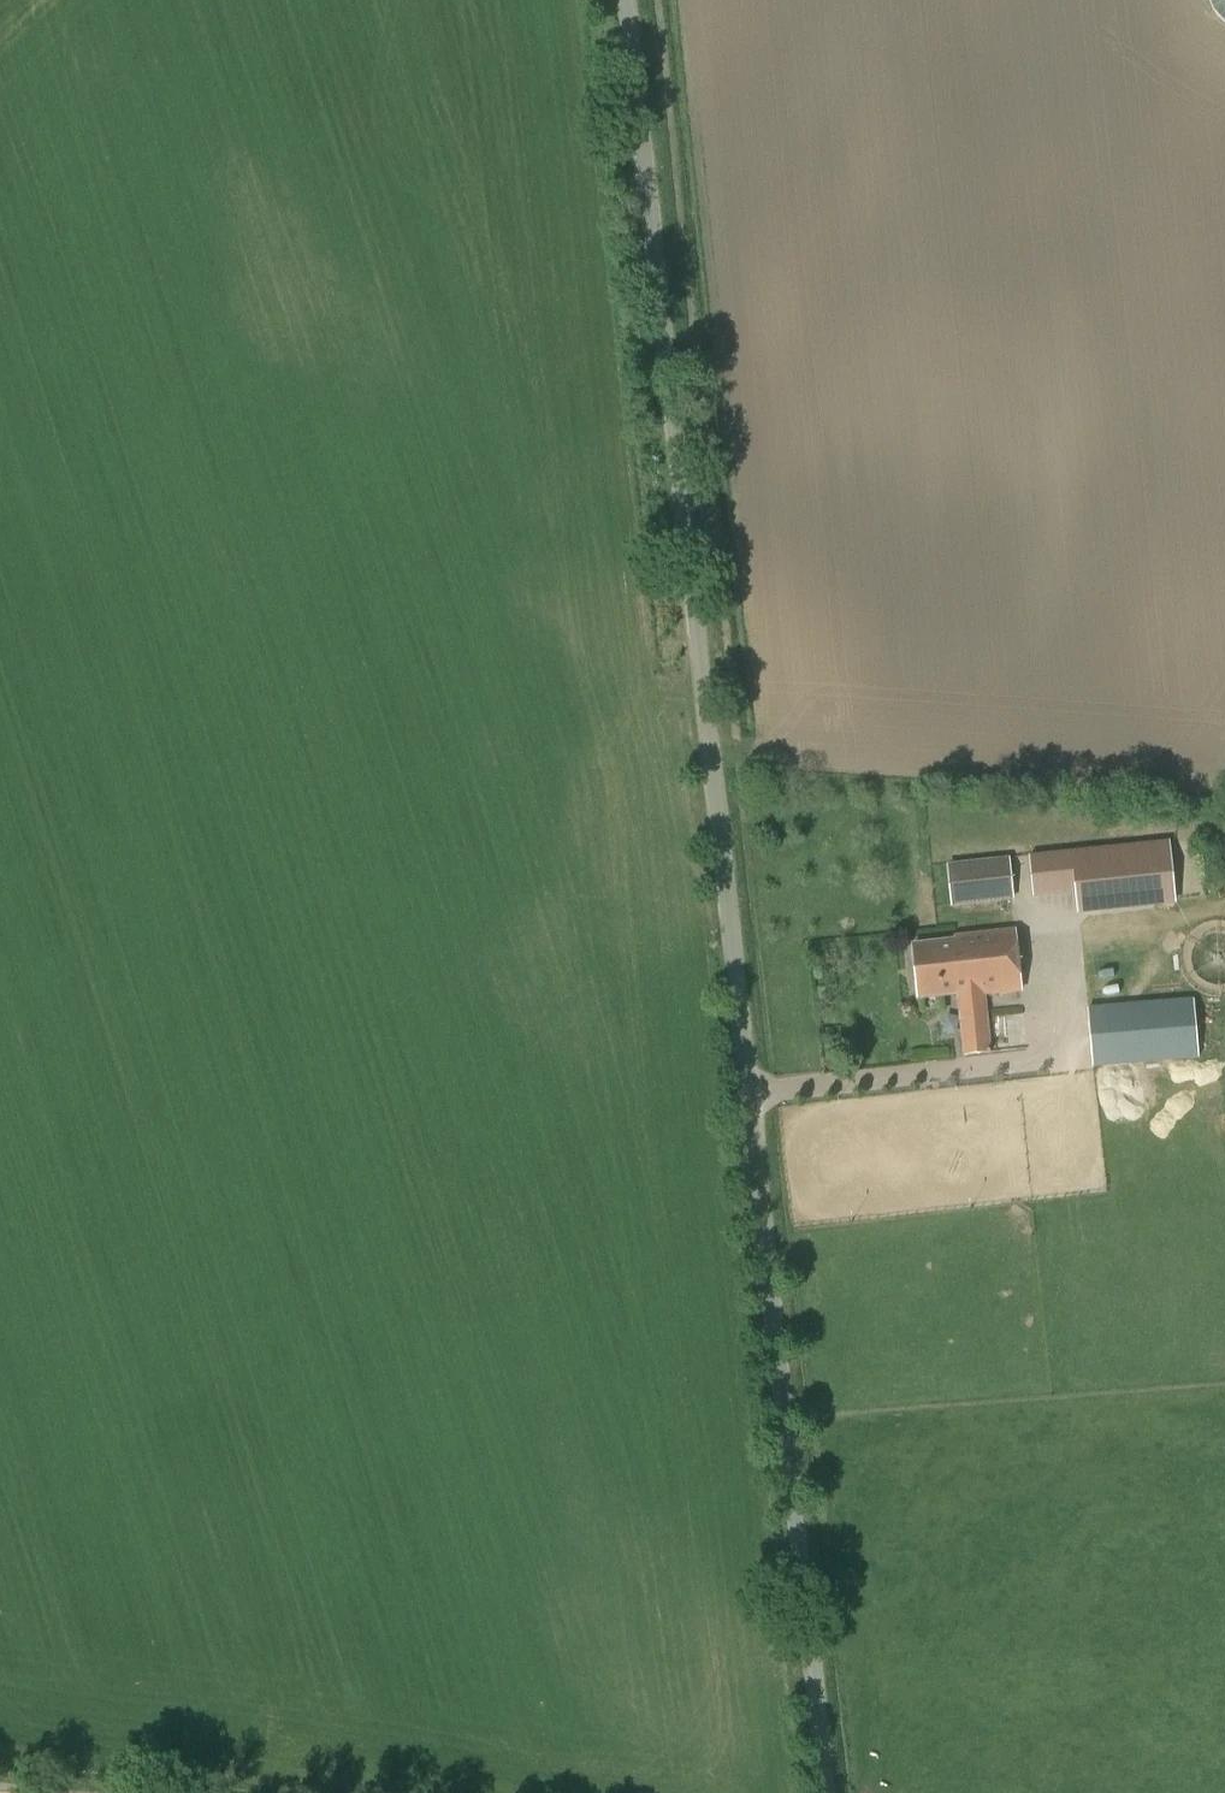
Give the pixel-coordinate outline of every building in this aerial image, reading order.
[(1216,29),(1224,28),(1224,0),(1214,0),(1216,29)] [(1176,905),(1169,841),(1143,844),(1150,908),(1176,905)] [(953,906),(1011,899),(1007,859),(948,866),(953,906)] [(992,1052),(986,994),(1024,990),(1017,931),(958,937),(959,941),(917,946),(923,1000),(962,996),(968,1054),(992,1052)] [(1090,1061),(1199,1049),(1193,996),(1127,1003),(1127,1008),(1085,1012),(1090,1061)] [(1099,1082),(1099,1083),(1099,1084),(1099,1085),(1099,1086),(1099,1087),(1100,1088),(1100,1089),(1101,1090),(1101,1091),(1102,1091),(1102,1092),(1103,1092),(1103,1093),(1104,1094),(1105,1095),(1106,1096),(1107,1096),(1108,1096),(1108,1097),(1109,1097),(1110,1097),(1110,1098),(1111,1098),(1112,1098),(1113,1098),(1114,1098),(1115,1098),(1116,1098),(1117,1098),(1118,1098),(1119,1098),(1120,1097),(1121,1097),(1122,1096),(1123,1096),(1124,1095),(1125,1095),(1125,1094),(1126,1094),(1126,1093),(1127,1093),(1127,1092),(1128,1092),(1128,1091),(1129,1090),(1129,1089),(1130,1088),(1130,1087),(1130,1086),(1131,1085),(1131,1084),(1131,1083),(1131,1082),(1131,1081),(1131,1080),(1131,1079),(1130,1078),(1130,1077),(1130,1076),(1129,1075),(1129,1074),(1128,1073),(1127,1072),(1127,1071),(1126,1071),(1126,1070),(1125,1070),(1124,1069),(1123,1068),(1122,1068),(1121,1067),(1120,1067),(1119,1067),(1118,1066),(1117,1066),(1116,1066),(1115,1066),(1114,1066),(1113,1066),(1112,1066),(1111,1067),(1110,1067),(1109,1067),(1108,1068),(1107,1068),(1106,1068),(1106,1069),(1105,1069),(1105,1070),(1104,1070),(1103,1071),(1102,1072),(1102,1073),(1101,1073),(1101,1074),(1101,1075),(1100,1075),(1100,1076),(1100,1077),(1099,1078),(1099,1079),(1099,1080),(1099,1081),(1099,1082)]
